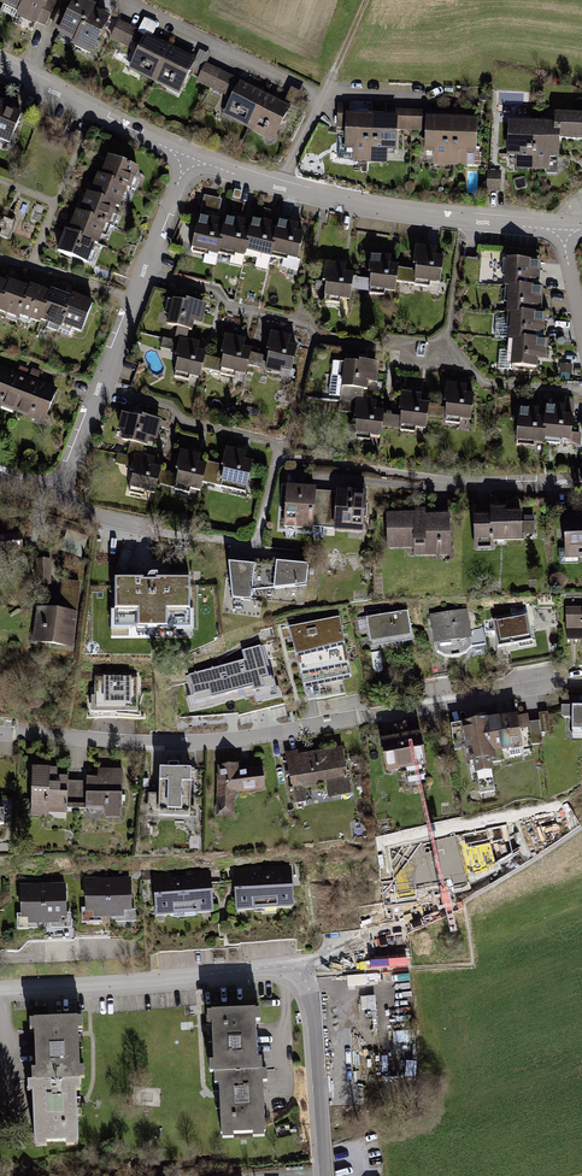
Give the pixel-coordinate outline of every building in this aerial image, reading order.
[(21,9),(26,0),(4,0),(21,9)] [(21,9),(17,16),(34,24),(36,21),(44,25),(55,3),(48,0),(26,0),(21,9)] [(80,0),(76,0),(69,13),(61,9),(53,26),(61,30),(77,38),(91,11),(93,7),(80,0)] [(108,19),(91,11),(77,38),(76,42),(92,50),(108,19)] [(136,30),(119,22),(111,38),(128,46),(136,30)] [(167,47),(142,37),(127,73),(152,83),(167,47)] [(193,58),(167,47),(152,83),(178,94),(193,58)] [(238,83),(244,85),(245,82),(205,65),(197,82),(232,97),(238,83)] [(244,85),(238,83),(232,97),(222,119),(248,129),(263,93),(244,85)] [(288,104),(263,93),(248,129),(273,140),(288,104)] [(350,159),(370,160),(371,115),(348,114),(348,104),(337,104),(336,117),(343,117),(342,150),(351,150),(350,159)] [(0,107),(0,141),(9,145),(22,114),(1,105),(0,107)] [(396,116),(371,115),(370,160),(387,160),(387,155),(394,155),(395,124),(409,124),(409,111),(396,111),(396,116)] [(432,167),(450,167),(451,118),(425,117),(425,111),(409,111),(409,124),(423,125),(423,133),(423,152),(432,152),(432,167)] [(530,121),(530,170),(545,170),(545,173),(559,174),(559,140),(581,140),(581,113),(554,113),(554,122),(530,121)] [(477,118),(451,118),(450,167),(477,167),(477,118)] [(514,170),(530,170),(530,121),(507,121),(506,157),(514,157),(514,170)] [(109,155),(102,175),(131,185),(137,166),(109,155)] [(98,174),(91,193),(120,203),(127,184),(98,174)] [(502,174),(486,174),(486,195),(502,195),(502,174)] [(87,192),(80,213),(109,224),(116,202),(87,192)] [(225,212),(217,248),(242,254),(244,242),(247,229),(240,227),(243,216),(225,212)] [(76,213),(69,234),(98,244),(105,223),(76,213)] [(251,214),(243,250),(267,255),(270,243),(273,230),(266,229),(268,218),(251,214)] [(198,215),(190,251),(215,257),(220,232),(213,230),(216,219),(198,215)] [(276,217),(268,253),(293,258),(295,246),(298,233),(292,232),(294,220),(276,217)] [(65,233),(58,254),(87,264),(94,243),(65,233)] [(414,245),(412,278),(428,279),(428,283),(439,284),(440,259),(434,258),(434,246),(414,245)] [(368,254),(367,286),(383,287),(383,292),(394,292),(395,267),(388,267),(389,254),(368,254)] [(503,261),(501,286),(529,288),(529,280),(538,280),(538,270),(534,270),(535,262),(503,261)] [(325,264),(323,297),(340,297),(339,302),(351,303),(352,278),(345,277),(346,265),(325,264)] [(5,279),(0,294),(0,311),(16,316),(26,287),(5,279)] [(49,292),(27,284),(17,314),(38,321),(49,292)] [(506,287),(505,313),(532,314),(532,306),(541,307),(542,297),(538,296),(538,289),(506,287)] [(71,297),(50,289),(39,319),(60,326),(71,297)] [(93,303),(72,296),(61,325),(82,332),(93,303)] [(169,297),(163,325),(176,327),(174,340),(186,342),(189,330),(191,330),(193,320),(202,322),(206,305),(169,297)] [(508,313),(507,339),(534,341),(535,333),(544,333),(544,323),(540,323),(541,315),(508,313)] [(289,338),(268,334),(265,351),(269,352),(265,372),(290,377),(295,351),(287,349),(289,338)] [(241,339),(222,335),(219,351),(223,352),(221,360),(204,357),(201,372),(244,381),(250,352),(239,349),(241,339)] [(177,351),(173,372),(200,378),(205,352),(196,350),(197,345),(162,338),(160,348),(177,351)] [(511,340),(510,366),(537,367),(538,359),(547,359),(547,350),(543,349),(544,341),(511,340)] [(340,396),(338,411),(354,413),(355,398),(363,398),(363,391),(367,391),(368,385),(376,386),(378,362),(358,359),(358,362),(333,360),(329,395),(340,396)] [(572,364),(560,363),(559,372),(561,373),(560,379),(569,380),(569,373),(571,374),(572,364)] [(0,368),(0,406),(43,423),(57,390),(0,368)] [(466,385),(445,383),(443,401),(446,401),(444,423),(471,425),(473,394),(465,394),(466,385)] [(420,392),(399,390),(397,408),(400,408),(398,430),(425,432),(427,401),(419,401),(420,392)] [(363,398),(355,398),(354,413),(353,417),(356,417),(354,437),(380,440),(382,409),(374,408),(374,399),(363,398)] [(543,416),(542,440),(559,441),(559,444),(579,445),(580,431),(570,431),(571,403),(553,403),(552,416),(543,416)] [(537,407),(519,405),(516,443),(542,446),(542,440),(543,416),(536,416),(537,407)] [(163,422),(122,412),(117,430),(127,433),(125,442),(128,443),(125,454),(139,458),(142,446),(147,447),(150,437),(159,439),(163,422)] [(244,451),(225,447),(221,467),(208,464),(204,484),(244,492),(249,464),(242,463),(244,451)] [(201,456),(178,451),(174,471),(177,471),(176,476),(160,472),(157,484),(173,488),(201,494),(208,465),(199,463),(201,456)] [(157,463),(117,453),(114,463),(132,467),(126,493),(154,499),(160,473),(155,472),(157,463)] [(322,526),(324,492),(313,491),(313,487),(286,485),(283,528),(310,529),(310,525),(322,526)] [(324,492),(322,526),(332,527),(332,531),(364,533),(366,491),(334,489),(334,492),(324,492)] [(520,507),(473,508),(474,550),(493,549),(493,541),(524,540),(524,535),(535,535),(534,516),(521,516),(520,507)] [(448,511),(387,513),(388,551),(412,550),(413,558),(450,556),(448,511)] [(564,516),(562,560),(581,561),(581,517),(564,516)] [(20,547),(19,533),(0,535),(0,549),(20,547)] [(33,554),(33,585),(48,585),(48,554),(33,554)] [(274,561),(273,566),(263,566),(261,590),(271,589),(305,584),(306,563),(274,561)] [(263,566),(227,563),(230,599),(250,600),(251,591),(261,591),(263,566)] [(115,579),(115,624),(189,624),(189,579),(115,579)] [(51,607),(36,605),(31,645),(72,649),(80,583),(61,580),(58,601),(52,600),(51,607)] [(563,606),(565,642),(581,641),(581,605),(563,606)] [(407,611),(365,619),(369,646),(412,638),(407,611)] [(466,611),(428,618),(433,647),(436,652),(448,658),(459,656),(469,649),(485,645),(482,628),(470,630),(466,611)] [(526,615),(492,620),(483,622),(485,633),(494,631),(497,648),(531,643),(526,615)] [(339,616),(289,627),(306,704),(346,696),(343,682),(353,680),(339,616)] [(189,677),(195,698),(210,694),(212,702),(252,692),(253,696),(264,693),(262,683),(269,682),(260,649),(243,653),(245,663),(189,677)] [(143,686),(96,685),(95,716),(142,717),(143,686)] [(561,698),(561,718),(570,718),(570,737),(581,737),(581,705),(578,705),(578,698),(561,698)] [(516,715),(459,723),(463,755),(470,754),(474,783),(493,780),(491,760),(495,759),(494,753),(507,751),(507,758),(525,756),(524,746),(540,744),(537,721),(526,723),(525,714),(516,715)] [(419,734),(381,740),(386,771),(404,768),(407,784),(427,781),(419,734)] [(342,747),(285,756),(292,805),(307,803),(304,788),(324,785),(326,798),(350,795),(342,747)] [(192,766),(158,765),(156,818),(191,820),(192,766)] [(237,766),(216,767),(213,816),(234,817),(236,792),(262,790),(261,770),(238,771),(237,766)] [(61,769),(30,769),(30,816),(46,816),(46,813),(66,813),(66,809),(71,809),(71,782),(61,783),(61,769)] [(121,774),(84,774),(84,782),(72,782),(72,809),(101,809),(101,818),(120,818),(121,774)] [(290,871),(233,875),(235,911),(293,907),(290,871)] [(211,875),(153,879),(155,918),(213,915),(211,875)] [(129,881),(83,882),(84,920),(130,919),(129,881)] [(65,886),(17,887),(17,925),(65,924),(65,886)] [(205,1070),(212,1070),(259,1068),(259,1054),(255,1054),(253,1017),(258,1017),(257,1006),(203,1008),(204,1019),(208,1019),(209,1058),(205,1058),(205,1070)] [(27,1082),(81,1079),(85,1079),(83,1064),(78,1064),(76,1029),(81,1029),(80,1016),(26,1019),(26,1029),(32,1029),(33,1064),(26,1065),(27,1082)] [(259,1068),(212,1070),(212,1082),(216,1082),(219,1139),(265,1136),(262,1082),(265,1081),(264,1068),(259,1068)] [(81,1079),(27,1082),(30,1149),(79,1146),(76,1090),(81,1090),(81,1079)]
